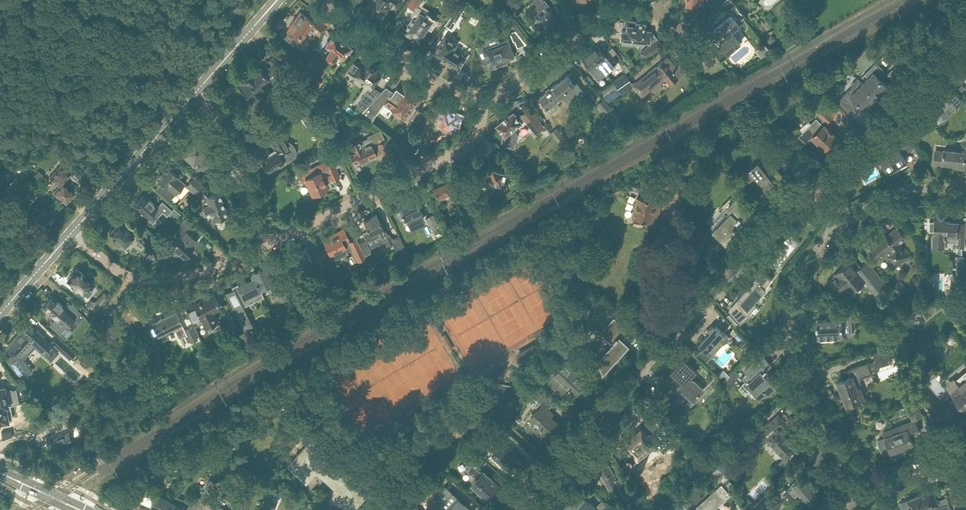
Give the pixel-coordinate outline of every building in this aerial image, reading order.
[(367,5),(383,16),(392,4),(398,8),(403,0),(370,0),(367,5)] [(403,31),(411,36),(413,34),(420,39),(428,27),(432,30),(437,22),(425,14),(426,11),(418,6),(417,6),(422,0),(411,0),(408,4),(416,10),(412,15),(414,16),(403,31)] [(542,24),(538,27),(542,32),(546,29),(547,30),(560,19),(545,0),(534,0),(534,1),(538,5),(531,10),(536,16),(542,24)] [(457,8),(445,24),(452,29),(463,12),(457,8)] [(313,21),(300,12),(282,36),(292,43),(297,36),(304,41),(312,30),(319,35),(326,25),(315,18),(313,21)] [(731,15),(709,33),(715,40),(716,39),(727,53),(741,42),(731,31),(739,24),(731,15)] [(622,30),(621,39),(622,39),(622,43),(633,44),(639,44),(641,41),(645,41),(650,42),(651,30),(645,30),(646,23),(637,22),(638,21),(626,20),(625,25),(627,25),(626,31),(622,30)] [(936,25),(930,31),(935,36),(942,30),(936,25)] [(515,41),(518,47),(526,44),(515,30),(511,32),(514,41),(515,41)] [(333,35),(325,46),(330,49),(325,57),(333,63),(338,56),(343,59),(351,48),(333,35)] [(435,53),(459,68),(466,57),(454,49),(457,43),(446,36),(435,53)] [(482,46),(477,48),(482,61),(487,58),(491,68),(508,61),(507,58),(514,55),(507,36),(482,46)] [(642,55),(641,55),(644,60),(645,59),(656,51),(664,46),(658,39),(650,44),(650,50),(642,55)] [(598,45),(590,51),(607,73),(617,65),(609,56),(607,57),(604,53),(598,45)] [(291,57),(279,47),(274,54),(290,67),(293,63),(289,60),(291,57)] [(607,73),(590,51),(582,58),(592,70),(590,71),(598,80),(607,73)] [(264,82),(269,77),(273,80),(280,72),(283,68),(271,57),(267,61),(269,62),(262,71),(256,66),(238,87),(250,97),(254,94),(255,95),(259,91),(257,90),(260,86),(262,88),(265,84),(264,82)] [(356,61),(349,71),(353,74),(363,80),(361,82),(369,87),(370,85),(373,87),(382,75),(381,75),(383,72),(378,69),(380,66),(367,57),(362,65),(360,64),(356,61)] [(633,85),(641,95),(647,90),(645,87),(662,74),(670,84),(686,71),(680,64),(676,67),(667,57),(656,66),(633,85)] [(299,60),(292,69),(299,74),(305,65),(299,60)] [(865,74),(868,77),(863,83),(857,78),(862,83),(876,96),(887,85),(883,81),(889,74),(877,62),(878,61),(878,60),(864,74),(865,74)] [(633,61),(627,65),(630,69),(636,65),(633,61)] [(901,70),(896,65),(892,69),(897,75),(901,70)] [(553,86),(561,96),(568,104),(583,91),(576,83),(575,84),(567,75),(553,86)] [(837,101),(849,113),(848,111),(858,101),(864,108),(876,96),(862,83),(857,78),(851,84),(852,85),(837,101)] [(614,82),(601,91),(608,102),(622,93),(614,82)] [(925,106),(920,111),(930,121),(935,116),(937,119),(946,110),(950,114),(956,108),(955,106),(958,103),(960,102),(963,99),(948,84),(945,87),(940,92),(942,94),(927,108),(925,106)] [(393,92),(386,87),(374,100),(368,106),(378,112),(384,103),(406,118),(421,97),(405,86),(401,90),(397,87),(393,92)] [(561,96),(553,86),(540,97),(547,105),(545,106),(551,114),(560,106),(555,100),(561,96)] [(366,94),(356,107),(363,111),(368,106),(374,100),(366,94)] [(604,98),(597,104),(616,128),(624,121),(604,98)] [(816,117),(805,128),(798,135),(806,143),(813,136),(825,148),(836,137),(824,125),(837,112),(827,103),(823,107),(818,102),(812,109),(817,113),(815,116),(816,117)] [(530,107),(520,114),(521,115),(525,120),(536,134),(545,126),(530,107)] [(418,109),(412,118),(418,122),(424,113),(418,109)] [(440,116),(437,115),(435,121),(440,123),(440,124),(453,129),(455,123),(458,124),(461,116),(443,109),(440,116)] [(509,146),(514,148),(518,134),(514,129),(522,123),(522,122),(525,120),(521,115),(518,118),(514,112),(507,117),(506,116),(502,119),(503,121),(496,126),(503,134),(501,143),(509,145),(509,146)] [(557,127),(551,132),(575,165),(578,163),(574,158),(577,156),(568,144),(569,143),(564,137),(565,137),(557,127)] [(283,161),(284,163),(295,156),(295,155),(296,154),(296,153),(296,151),(296,150),(295,149),(295,148),(295,147),(294,146),(293,145),(292,144),(292,143),(291,142),(289,142),(289,141),(287,141),(286,140),(285,140),(280,132),(278,129),(267,136),(269,139),(274,148),(263,154),(264,156),(260,158),(267,170),(283,161)] [(367,135),(367,137),(360,140),(360,139),(349,144),(351,149),(348,151),(354,164),(360,162),(361,163),(377,155),(374,149),(378,147),(383,156),(391,153),(388,147),(392,145),(390,140),(389,140),(388,141),(387,137),(384,138),(380,129),(367,135)] [(891,142),(893,145),(884,150),(885,152),(879,155),(885,166),(888,172),(906,162),(902,154),(914,148),(905,133),(891,142)] [(190,159),(189,160),(191,161),(191,163),(191,164),(192,165),(193,165),(195,171),(202,169),(201,168),(211,165),(209,157),(202,159),(200,156),(206,149),(202,146),(204,144),(195,136),(187,145),(188,146),(183,152),(190,159)] [(408,150),(412,144),(403,138),(399,143),(408,150)] [(336,152),(332,145),(324,148),(328,156),(336,152)] [(965,151),(936,148),(934,164),(942,165),(943,162),(957,163),(957,166),(964,167),(965,156),(965,146),(965,151)] [(325,183),(339,177),(331,159),(298,174),(301,180),(305,179),(312,194),(327,187),(325,183)] [(758,161),(740,175),(747,184),(755,177),(766,189),(757,196),(764,204),(781,190),(775,183),(784,176),(772,162),(764,169),(758,161)] [(61,164),(50,178),(59,186),(54,192),(66,202),(75,192),(63,182),(71,173),(61,164)] [(177,177),(178,176),(167,166),(157,179),(161,182),(155,189),(169,200),(175,193),(175,194),(185,183),(177,177)] [(487,167),(484,178),(490,179),(488,183),(499,187),(505,189),(510,174),(497,170),(487,167)] [(670,175),(659,181),(668,196),(679,190),(670,175)] [(16,176),(9,184),(18,192),(30,203),(37,195),(25,184),(16,176)] [(207,188),(200,181),(194,176),(186,186),(198,197),(203,192),(207,188)] [(464,200),(470,197),(467,190),(460,193),(457,187),(458,187),(457,186),(453,177),(433,187),(438,198),(446,194),(446,193),(452,190),(455,196),(459,204),(461,203),(462,204),(465,203),(464,201),(464,200)] [(203,192),(198,197),(189,208),(190,208),(186,212),(191,217),(198,210),(204,215),(206,215),(212,213),(214,220),(227,216),(219,192),(207,196),(203,192)] [(134,204),(133,205),(141,212),(152,222),(160,214),(162,211),(166,215),(167,215),(172,209),(171,209),(162,201),(159,204),(158,206),(143,194),(138,200),(137,199),(136,199),(134,201),(134,203),(134,204)] [(393,212),(392,212),(400,223),(401,222),(406,220),(407,224),(424,217),(421,211),(413,195),(402,201),(404,205),(399,207),(399,209),(393,212)] [(485,196),(478,201),(487,216),(494,212),(485,196)] [(635,221),(652,225),(654,215),(658,216),(661,201),(638,197),(633,218),(636,218),(635,221)] [(731,211),(713,230),(726,243),(740,230),(738,229),(743,224),(744,226),(754,215),(756,217),(754,219),(755,219),(757,217),(737,197),(732,203),(733,204),(728,208),(731,211)] [(427,216),(425,217),(430,228),(438,224),(433,213),(432,214),(427,216)] [(368,232),(363,235),(365,239),(366,242),(380,235),(381,236),(383,235),(385,241),(387,245),(393,242),(391,239),(388,233),(387,233),(385,229),(381,220),(379,220),(376,214),(370,216),(371,218),(363,221),(368,232)] [(170,245),(184,257),(193,246),(192,245),(197,240),(190,234),(195,228),(185,219),(179,225),(181,227),(176,232),(179,235),(170,245)] [(929,220),(929,231),(933,231),(933,233),(932,233),(932,246),(945,246),(945,242),(945,236),(956,237),(956,242),(956,247),(964,247),(964,241),(965,233),(965,223),(958,222),(958,221),(949,221),(949,220),(934,219),(934,221),(929,220)] [(145,246),(129,231),(130,230),(124,224),(123,225),(119,221),(114,226),(113,226),(112,226),(111,226),(111,227),(110,228),(110,229),(110,230),(110,231),(109,232),(117,240),(114,243),(120,249),(123,245),(124,246),(129,241),(140,251),(145,246)] [(868,246),(879,259),(884,255),(894,267),(909,256),(899,243),(906,237),(897,227),(886,236),(884,233),(868,246)] [(333,260),(348,253),(347,251),(352,249),(357,260),(365,257),(356,238),(349,241),(348,239),(343,229),(332,234),(333,235),(323,239),(325,242),(324,242),(333,260)] [(399,235),(391,239),(393,242),(396,250),(400,248),(404,246),(399,235)] [(404,246),(400,248),(404,256),(408,254),(404,246)] [(289,255),(291,259),(284,263),(289,274),(297,270),(296,267),(304,264),(307,271),(309,270),(310,272),(311,271),(312,272),(317,282),(320,281),(319,279),(326,276),(321,266),(315,268),(305,247),(289,255)] [(954,296),(956,296),(963,275),(965,268),(965,266),(965,255),(963,255),(956,255),(955,275),(957,275),(957,286),(959,286),(957,292),(955,292),(954,296)] [(836,276),(827,283),(834,291),(837,295),(846,287),(850,293),(864,281),(875,294),(886,285),(868,263),(861,268),(859,266),(853,258),(834,273),(836,276)] [(278,279),(270,283),(268,278),(270,277),(269,276),(265,267),(252,273),(254,278),(260,289),(267,285),(270,292),(273,290),(277,299),(279,297),(282,301),(288,298),(278,279)] [(77,268),(67,279),(72,283),(71,284),(77,289),(77,288),(82,292),(88,297),(92,291),(87,287),(92,282),(91,281),(94,277),(88,272),(85,276),(77,268)] [(730,312),(740,324),(750,315),(747,312),(756,302),(754,300),(766,287),(764,286),(771,277),(761,269),(737,298),(740,300),(739,301),(740,301),(730,312)] [(264,296),(260,289),(254,278),(245,282),(244,280),(231,286),(233,289),(225,293),(243,329),(252,325),(243,306),(264,296)] [(908,289),(900,279),(891,287),(899,297),(908,289)] [(193,302),(195,308),(187,312),(193,326),(202,322),(205,326),(217,320),(213,311),(220,307),(217,301),(213,292),(193,302)] [(52,295),(42,307),(56,319),(54,321),(51,325),(61,333),(71,322),(77,315),(73,310),(68,306),(66,308),(52,295)] [(91,300),(87,305),(95,313),(104,302),(99,297),(94,303),(91,300)] [(911,317),(928,305),(923,299),(907,311),(911,317)] [(950,315),(940,302),(931,309),(941,321),(950,315)] [(437,314),(435,309),(425,314),(424,314),(427,320),(428,319),(437,314)] [(153,325),(147,328),(155,344),(168,337),(166,331),(165,331),(173,327),(179,338),(187,334),(190,343),(192,342),(198,339),(193,326),(184,330),(181,323),(179,320),(175,311),(159,318),(160,319),(152,323),(153,325)] [(842,335),(852,335),(851,315),(841,315),(841,318),(835,318),(835,316),(827,317),(827,318),(817,319),(818,337),(842,335)] [(630,344),(625,340),(631,332),(614,316),(599,332),(612,344),(599,357),(603,374),(630,344)] [(103,320),(98,325),(114,339),(118,334),(119,333),(104,319),(103,320)] [(16,337),(6,348),(14,354),(14,355),(9,360),(23,380),(30,373),(22,362),(36,346),(44,354),(52,361),(59,352),(53,346),(42,336),(43,336),(35,329),(28,322),(19,332),(21,333),(17,338),(16,337)] [(874,329),(879,331),(882,332),(884,338),(892,336),(890,327),(877,322),(874,329)] [(703,347),(698,354),(701,357),(706,361),(712,355),(707,351),(720,336),(725,340),(728,335),(724,331),(723,332),(716,325),(715,327),(713,325),(708,329),(710,332),(699,344),(703,347)] [(144,330),(135,333),(144,351),(152,348),(144,330)] [(573,332),(575,344),(585,342),(582,330),(573,332)] [(69,360),(74,354),(76,352),(57,334),(50,342),(69,360)] [(741,347),(749,355),(755,348),(747,341),(741,347)] [(524,366),(543,355),(535,342),(516,353),(524,366)] [(850,377),(847,378),(838,381),(843,395),(843,396),(846,403),(847,404),(863,398),(859,387),(862,386),(859,378),(872,373),(871,371),(879,368),(879,366),(891,361),(887,350),(873,353),(875,360),(868,363),(868,361),(861,364),(847,369),(850,377)] [(215,371),(204,351),(202,353),(204,356),(200,358),(204,367),(206,365),(210,373),(215,371)] [(743,370),(746,373),(742,377),(746,381),(739,387),(745,394),(752,388),(758,394),(764,388),(767,392),(774,386),(762,372),(772,364),(762,353),(743,370)] [(699,386),(693,380),(690,378),(697,370),(683,356),(674,366),(671,369),(676,373),(668,382),(671,384),(659,398),(666,404),(670,399),(678,406),(689,394),(694,398),(697,395),(698,395),(700,394),(699,393),(702,389),(699,386)] [(562,394),(568,387),(575,393),(586,381),(578,374),(577,375),(565,363),(555,374),(553,372),(546,380),(562,394)] [(724,369),(719,374),(725,380),(730,375),(724,369)] [(956,380),(960,384),(952,390),(961,401),(960,402),(965,409),(965,408),(965,372),(956,380)] [(529,378),(527,386),(534,393),(539,387),(529,378)] [(5,406),(7,405),(9,405),(19,403),(16,388),(10,389),(4,390),(4,386),(0,387),(0,407),(5,406)] [(534,421),(529,426),(543,439),(557,423),(548,414),(551,411),(547,408),(554,401),(546,394),(544,392),(537,399),(540,402),(536,406),(539,409),(530,418),(534,421)] [(926,394),(920,399),(937,420),(935,422),(940,428),(953,417),(944,406),(939,409),(926,394)] [(28,401),(23,402),(27,421),(39,418),(28,401)] [(907,407),(912,420),(922,416),(917,403),(907,407)] [(0,407),(0,422),(8,421),(8,419),(12,418),(11,411),(9,405),(7,405),(5,406),(0,407)] [(778,414),(771,421),(754,436),(756,438),(755,440),(758,443),(760,442),(762,444),(767,440),(772,445),(774,444),(785,456),(796,447),(779,429),(786,422),(778,414)] [(901,447),(913,443),(910,435),(919,432),(914,419),(882,431),(885,437),(876,440),(882,456),(901,449),(901,447)] [(483,428),(486,429),(496,431),(498,424),(482,421),(477,426),(473,431),(482,433),(483,428)] [(628,434),(619,442),(629,452),(625,455),(631,461),(637,455),(641,459),(666,436),(673,443),(677,439),(661,423),(649,434),(643,428),(642,429),(641,428),(631,438),(628,434)] [(54,447),(72,440),(68,429),(50,437),(54,447)] [(10,436),(9,430),(0,431),(0,434),(1,438),(10,436)] [(498,448),(493,453),(511,470),(510,471),(511,472),(516,466),(515,465),(521,459),(522,459),(524,458),(523,457),(522,459),(513,450),(513,448),(510,445),(508,446),(504,442),(505,441),(505,440),(500,436),(494,443),(495,444),(499,447),(498,448)] [(290,469),(291,467),(302,478),(304,479),(306,479),(308,479),(309,478),(315,471),(316,473),(317,471),(334,487),(328,494),(338,503),(346,509),(353,509),(370,492),(343,467),(338,472),(328,462),(326,460),(326,461),(322,457),(327,452),(312,438),(297,454),(300,457),(289,468),(290,469)] [(473,450),(463,460),(470,466),(467,470),(476,478),(472,483),(480,490),(487,497),(497,485),(498,486),(501,483),(493,476),(491,478),(483,471),(482,471),(478,468),(485,460),(473,450)] [(608,463),(602,452),(594,456),(595,459),(583,465),(588,474),(599,468),(613,494),(619,491),(625,501),(626,500),(630,506),(638,502),(635,496),(635,495),(624,475),(616,479),(607,464),(608,463)] [(708,465),(718,476),(723,481),(734,471),(719,455),(708,465)] [(787,488),(795,497),(801,492),(810,502),(818,496),(810,487),(813,482),(810,479),(805,482),(800,476),(793,482),(794,483),(787,488)] [(209,478),(204,488),(210,490),(211,488),(214,481),(209,478)] [(730,493),(722,484),(698,507),(701,509),(712,509),(730,493)] [(446,486),(428,507),(431,509),(474,509),(446,486)] [(957,490),(958,502),(965,501),(965,486),(957,487),(957,490)] [(137,500),(158,509),(165,509),(170,500),(142,487),(137,500)] [(204,488),(199,497),(205,500),(210,490),(204,488)] [(210,490),(205,500),(211,503),(217,491),(211,488),(210,490)] [(582,495),(575,488),(567,497),(570,500),(561,509),(580,509),(581,509),(614,509),(604,500),(597,508),(582,495)] [(900,502),(903,509),(904,508),(904,509),(922,509),(921,509),(932,506),(934,509),(950,509),(946,497),(937,501),(936,498),(932,489),(900,502)] [(696,491),(689,497),(695,504),(703,497),(696,491)] [(778,502),(768,492),(752,507),(755,509),(776,509),(777,509),(773,506),(778,502)] [(165,509),(191,509),(192,508),(196,509),(200,509),(205,500),(199,497),(197,496),(193,504),(173,494),(170,500),(165,509)] [(276,505),(268,502),(265,509),(274,509),(276,505)] [(412,506),(411,506),(406,502),(399,509),(417,509),(412,506)]
